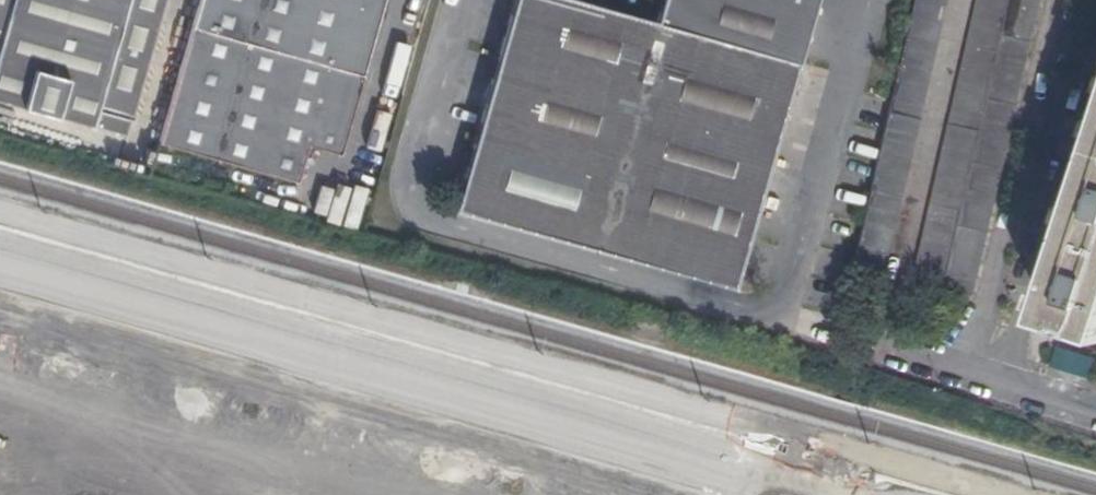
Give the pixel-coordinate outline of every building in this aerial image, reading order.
[(87,128),(93,107),(129,118),(162,0),(0,0),(0,103),(87,128)] [(155,146),(294,184),(306,144),(325,149),(330,151),(334,150),(335,148),(340,134),(343,134),(381,0),(197,0),(155,146)] [(453,213),(538,236),(731,291),(814,0),(659,0),(653,21),(576,0),(513,0),(453,213)] [(851,266),(881,274),(943,0),(912,0),(904,35),(885,119),(851,266)] [(948,289),(1014,0),(977,0),(915,281),(948,289)] [(127,124),(96,115),(92,130),(123,139),(127,124)] [(1049,318),(1095,333),(1095,169),(1049,318)]
